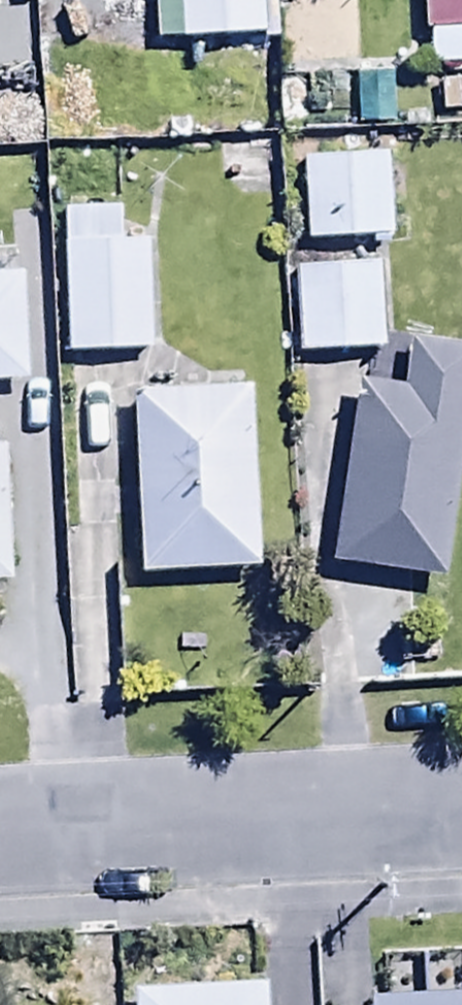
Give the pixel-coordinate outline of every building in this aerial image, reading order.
[(180,50),(260,48),(259,0),(179,0),(180,50)] [(427,76),(461,75),(461,0),(425,0),(427,76)] [(32,1),(0,5),(0,53),(5,53),(6,62),(34,61),(32,1)] [(389,167),(304,169),(306,252),(391,250),(389,167)] [(120,217),(65,218),(68,363),(155,362),(153,253),(120,253),(120,217)] [(377,271),(295,276),(301,364),(383,359),(377,271)] [(27,393),(22,283),(0,284),(0,394),(27,393)] [(461,462),(461,358),(408,351),(401,398),(355,391),(329,573),(444,590),(461,462)] [(251,400),(132,405),(140,589),(259,584),(251,400)] [(0,457),(0,596),(13,596),(8,456),(0,457)] [(134,1002),(134,1004),(265,1004),(265,996),(134,1002)]
